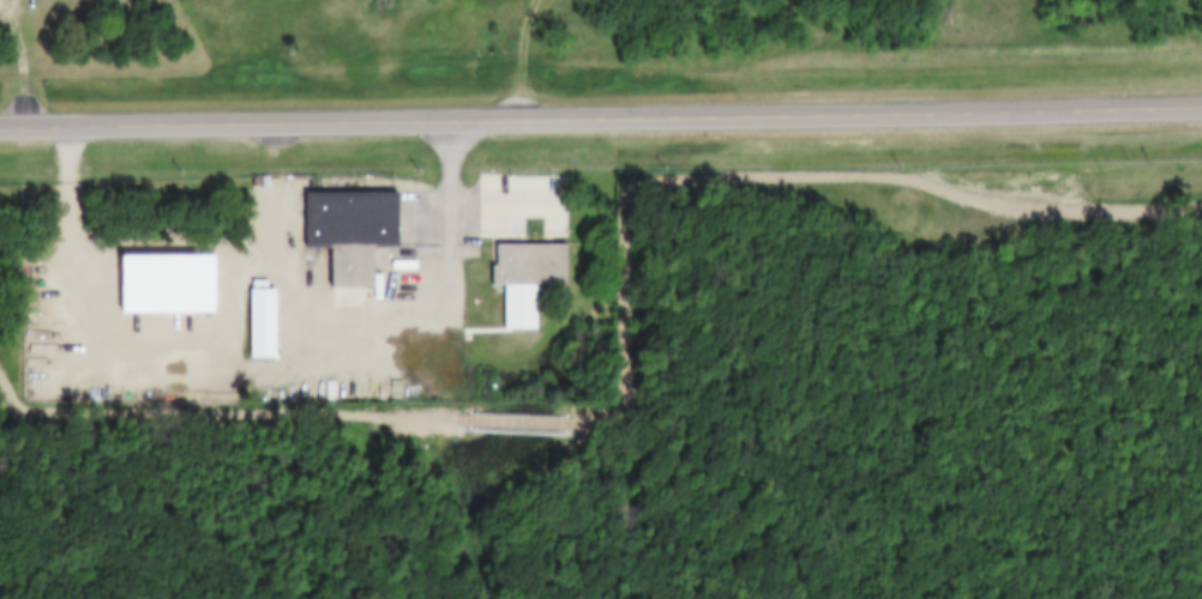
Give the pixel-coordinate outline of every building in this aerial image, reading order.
[(293,190),(294,247),(389,246),(387,188),(293,190)] [(482,242),(565,241),(566,284),(528,284),(528,328),(494,328),(494,285),(483,285),(482,242)] [(235,288),(236,356),(269,356),(268,288),(235,288)]
